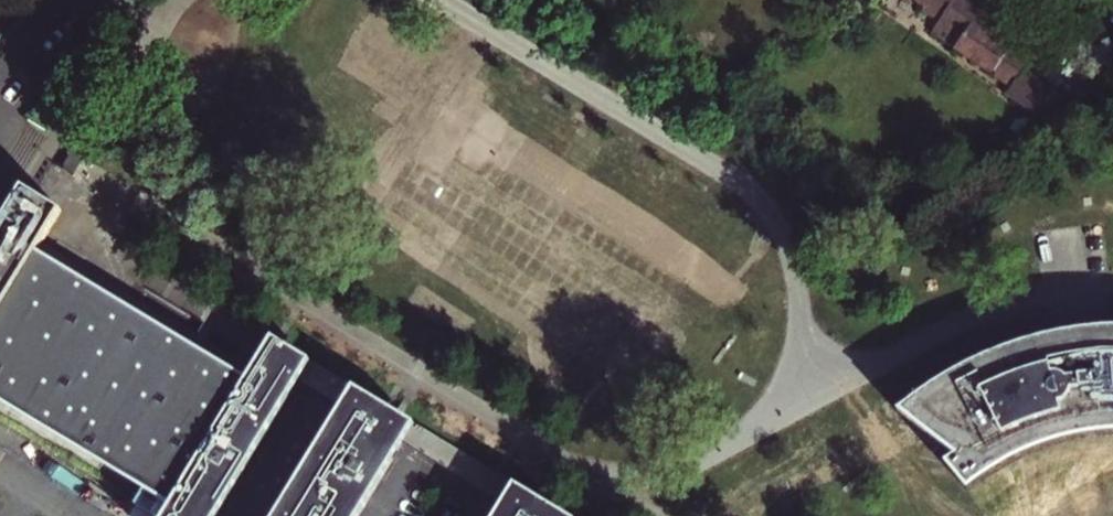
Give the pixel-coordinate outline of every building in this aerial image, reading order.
[(887,2),(923,25),(920,29),(961,56),(952,68),(995,96),(1014,66),(1002,58),(1011,45),(1010,38),(985,21),(977,23),(967,17),(970,13),(968,0),(889,0),(887,2)] [(1024,72),(1014,66),(995,96),(1009,105),(1004,112),(1028,128),(1046,102),(1022,86),(1026,80),(1024,72)] [(1067,116),(1046,102),(1028,128),(1050,142),(1067,116)] [(14,188),(0,210),(0,394),(167,498),(156,515),(216,515),(310,366),(263,337),(241,371),(142,310),(33,242),(52,212),(14,188)] [(1110,328),(1050,335),(974,360),(905,401),(954,453),(946,460),(966,487),(1023,454),(1088,436),(1112,436),(1112,328),(1110,328)] [(348,389),(270,515),(356,515),(403,439),(410,426),(348,389)] [(508,491),(502,499),(492,515),(548,515),(508,491)]
